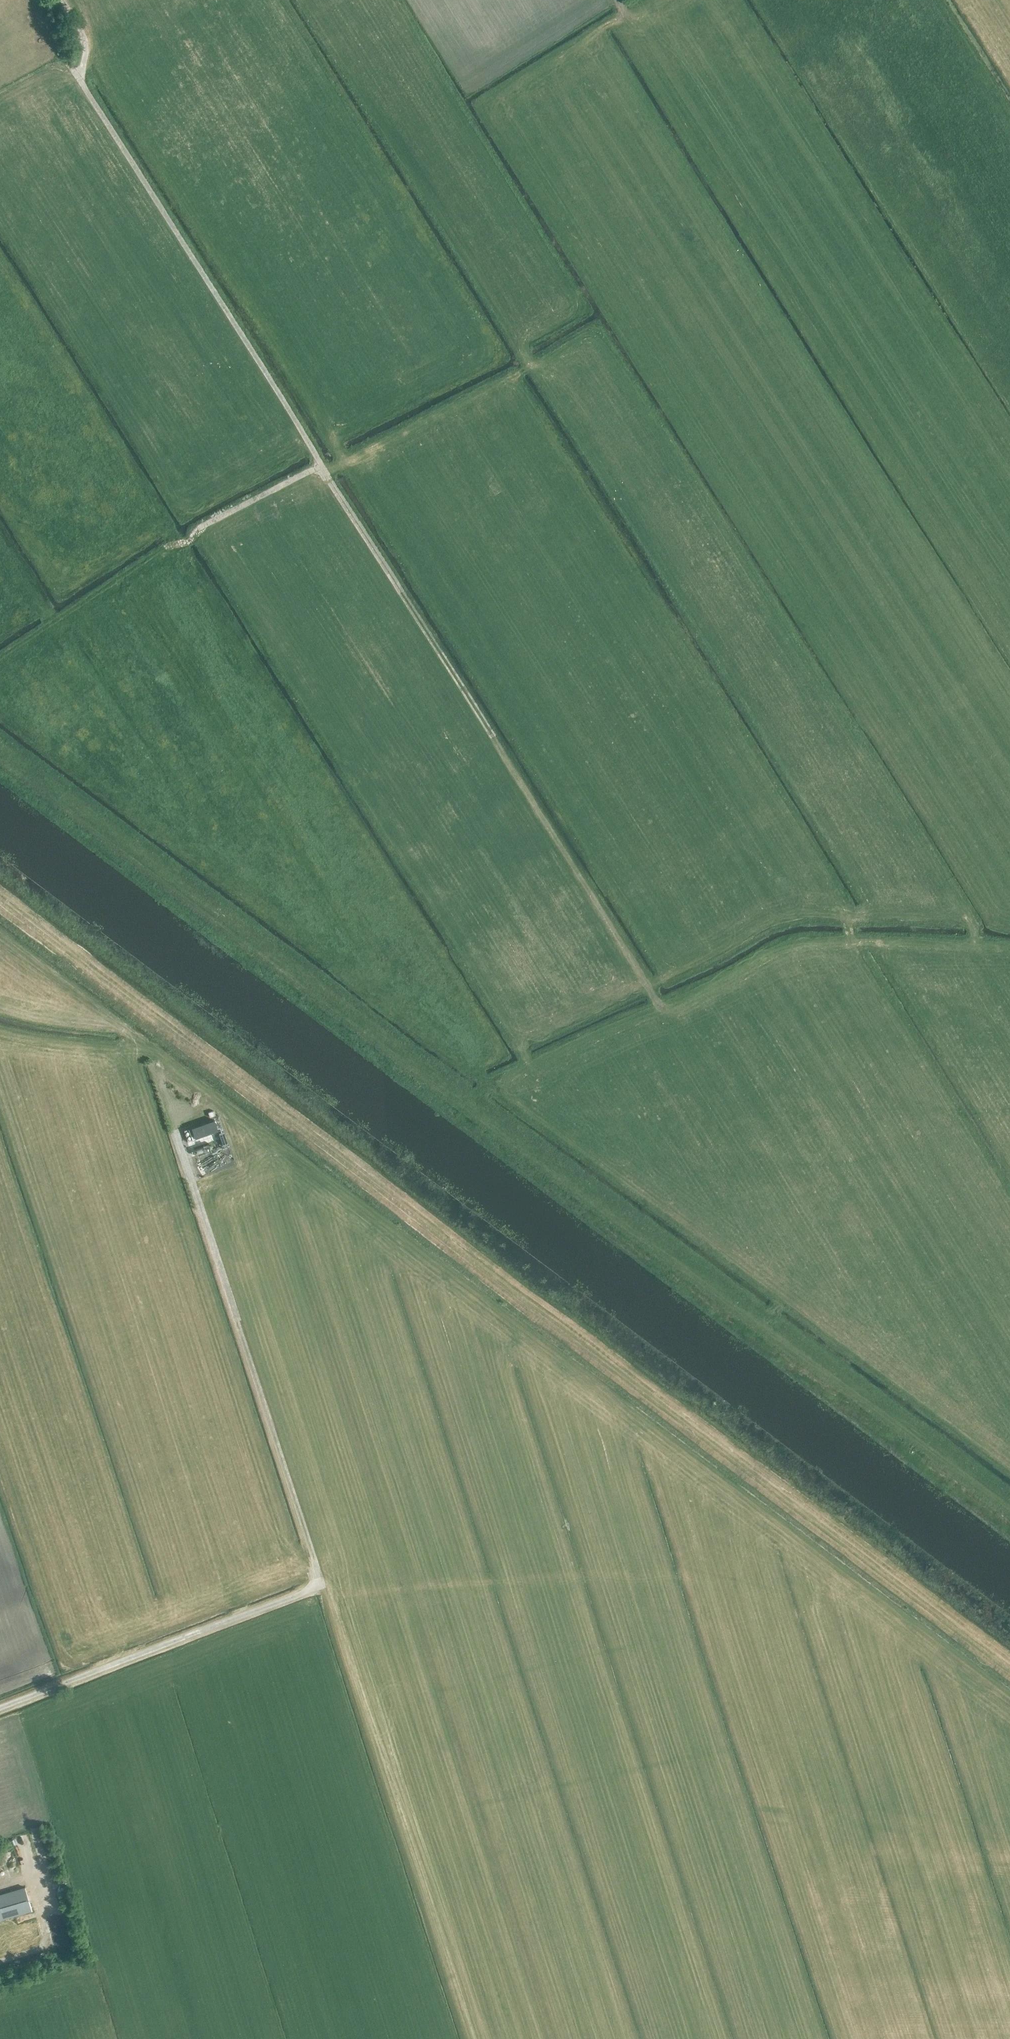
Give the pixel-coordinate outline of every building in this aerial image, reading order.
[(195,1138),(217,1130),(214,1120),(191,1128),(195,1138)] [(25,1860),(38,1856),(34,1840),(21,1843),(23,1850),(32,1848),(33,1854),(24,1856),(25,1860)] [(25,1888),(0,1895),(0,1919),(31,1910),(25,1888)]
